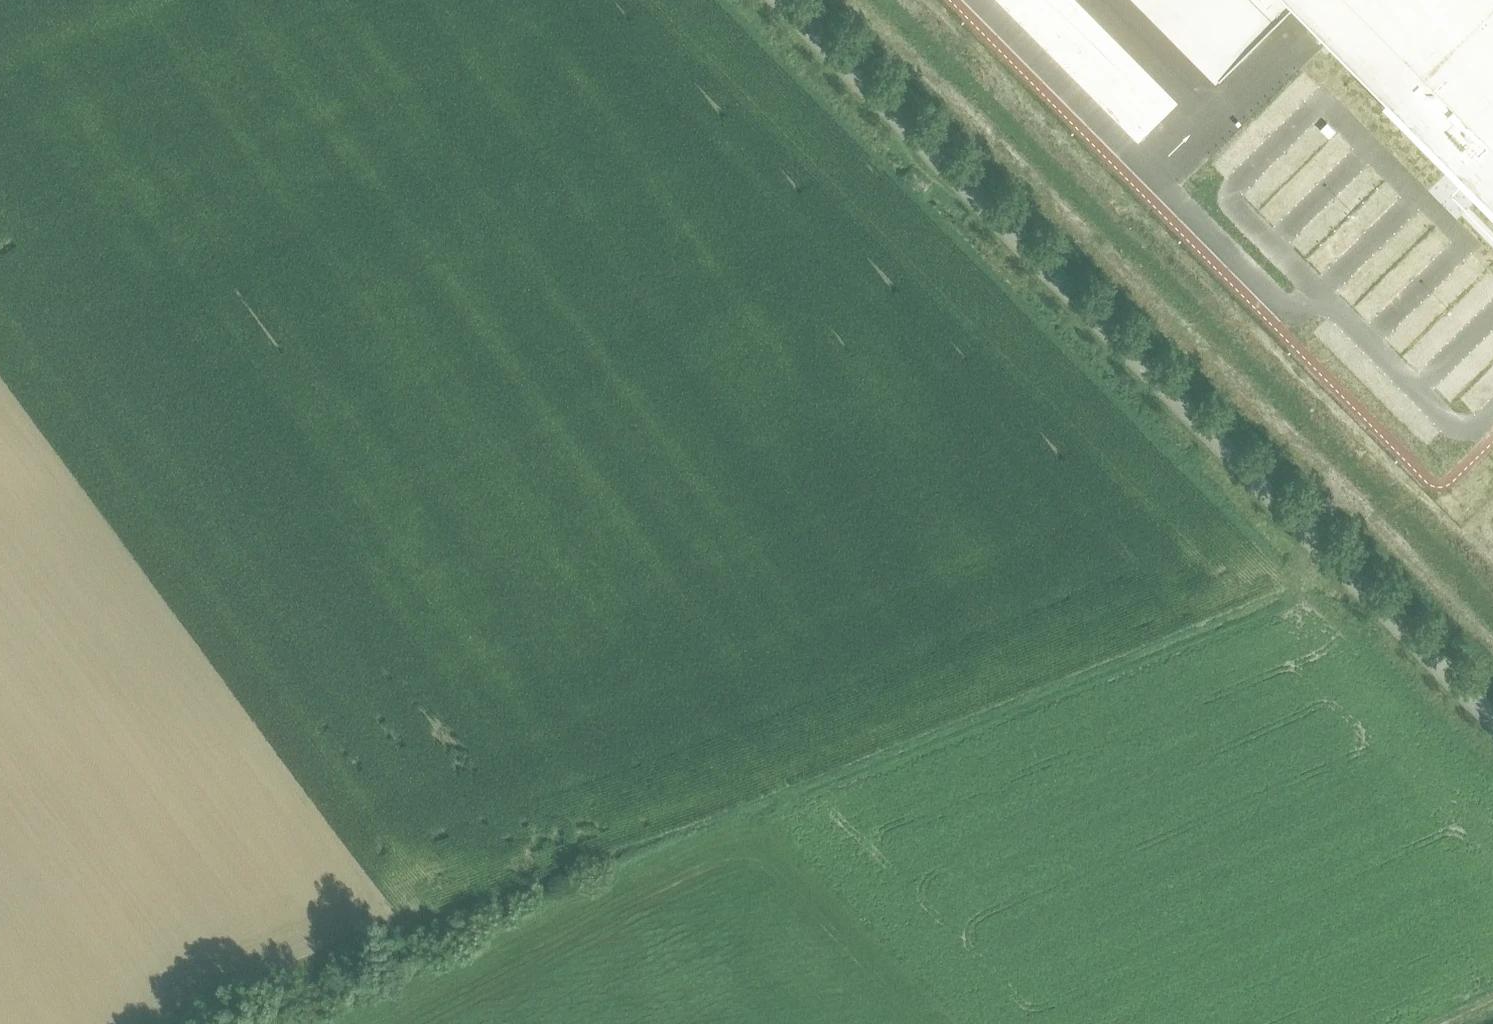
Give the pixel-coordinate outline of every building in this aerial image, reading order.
[(1299,15),(1337,54),(1386,103),(1383,107),(1386,110),(1388,109),(1390,108),(1428,146),(1451,169),(1452,167),(1455,165),(1467,177),(1478,189),(1484,194),(1482,195),(1479,198),(1492,212),(1492,0),(1284,0),(1299,15)]
